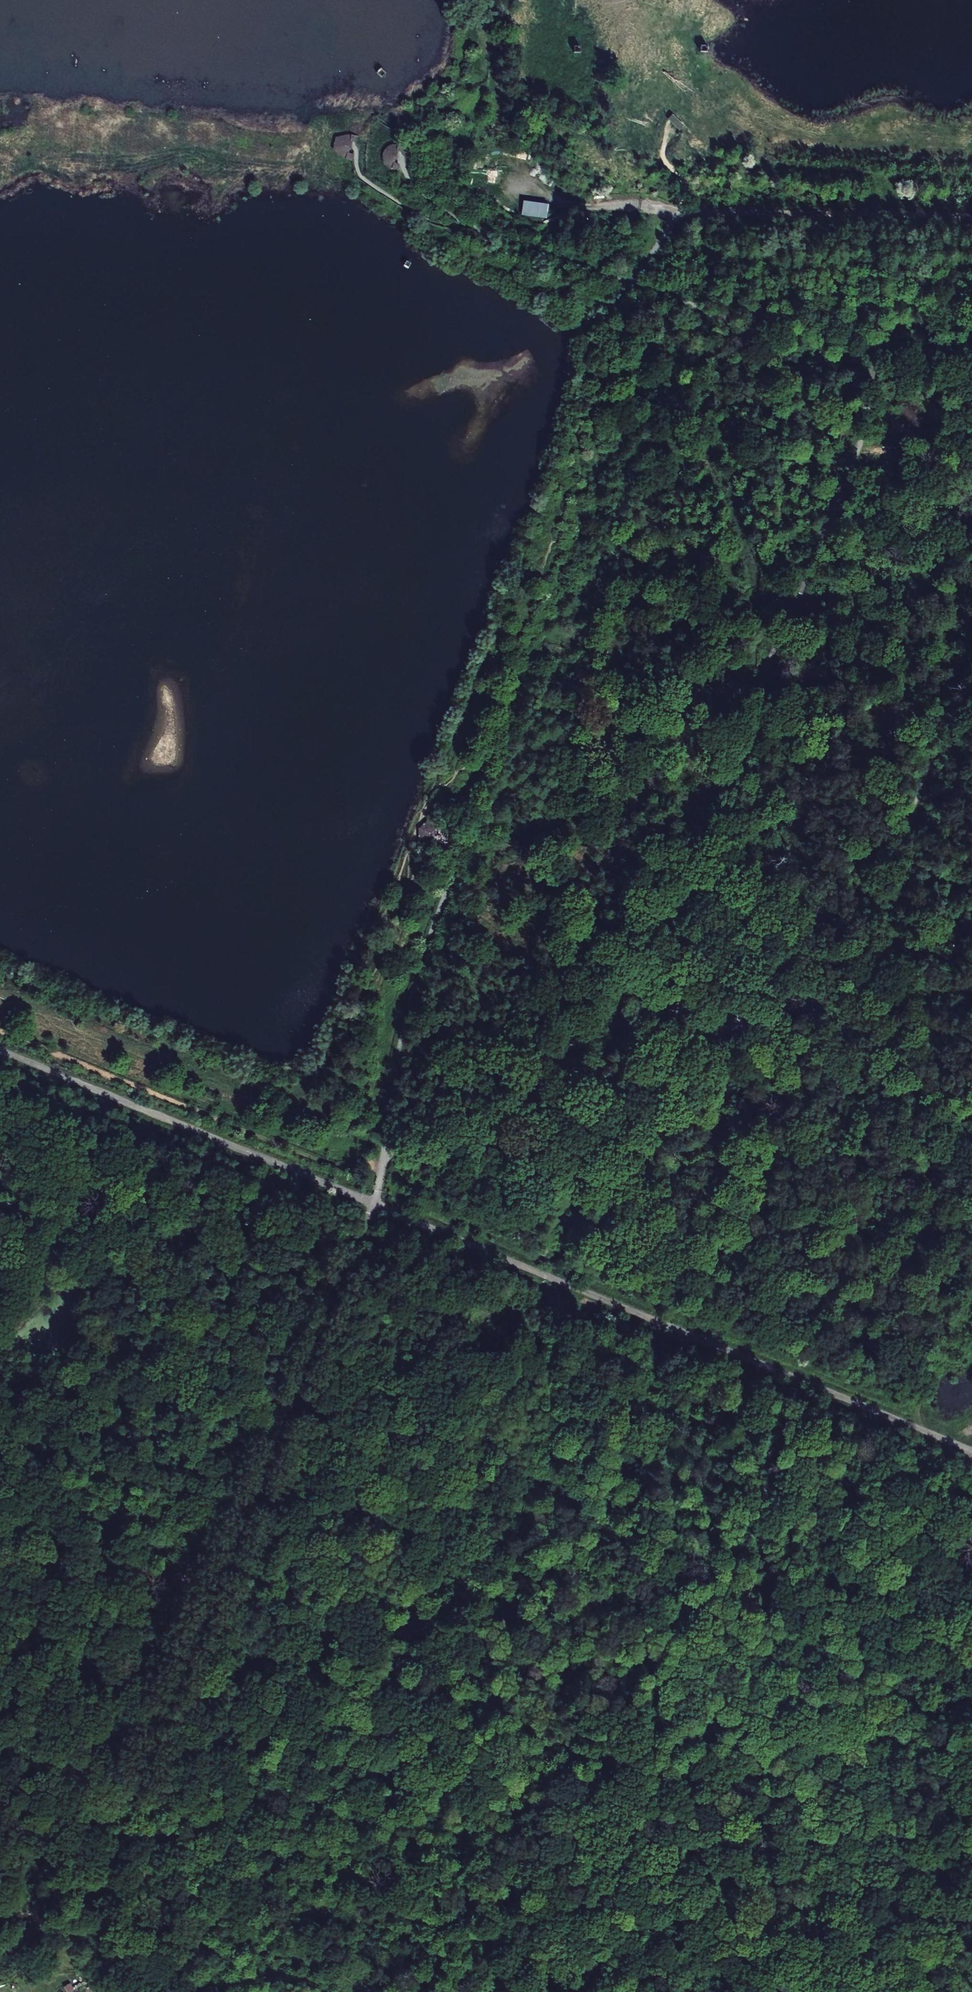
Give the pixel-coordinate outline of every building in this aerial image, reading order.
[(697,43),(698,55),(709,53),(708,43),(697,43)] [(388,77),(383,71),(378,76),(383,81),(388,77)] [(355,163),(358,138),(353,137),(348,137),(344,138),(341,139),(337,140),(335,142),(335,146),(333,152),(334,153),(335,154),(336,155),(337,156),(339,158),(342,160),(345,161),(347,162),(354,163),(355,163)] [(401,172),(406,149),(399,147),(393,147),(388,151),(385,156),(384,161),(385,167),(390,171),(395,172),(401,173),(401,172)] [(534,163),(490,163),(477,190),(520,217),(562,212),(567,183),(534,163)] [(419,829),(420,843),(432,849),(437,839),(442,825),(429,820),(419,829)]
